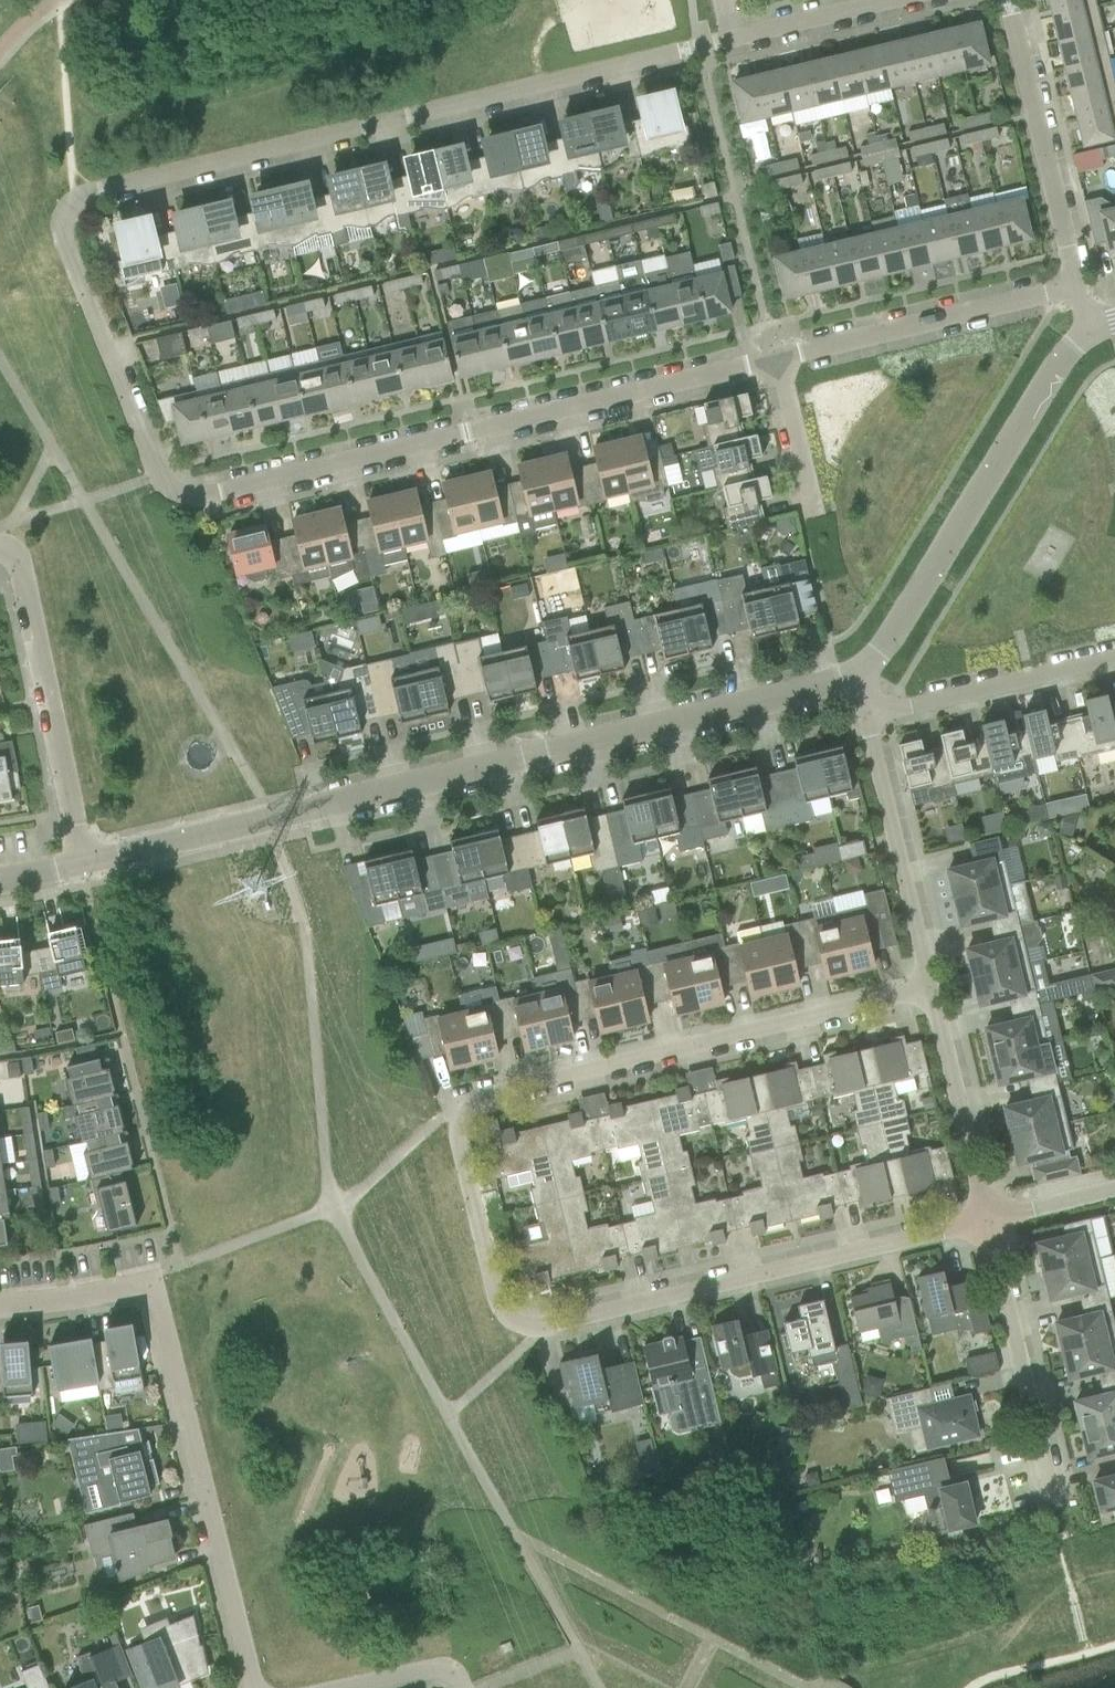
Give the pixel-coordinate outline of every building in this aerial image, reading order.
[(1097,6),(1095,0),(1049,0),(1053,17),(1097,6)] [(1097,6),(1053,17),(1059,42),(1103,32),(1097,6)] [(953,31),(963,70),(988,64),(979,24),(953,31)] [(953,31),(929,36),(938,76),(963,70),(953,31)] [(1103,32),(1059,42),(1065,68),(1109,57),(1103,32)] [(929,36),(904,42),(914,81),(938,76),(929,36)] [(914,81),(904,42),(880,48),(889,87),(914,81)] [(880,48),(856,54),(865,93),(889,87),(880,48)] [(856,54),(831,60),(841,99),(865,93),(856,54)] [(1065,68),(1071,93),(1114,83),(1114,82),(1109,57),(1065,68)] [(831,60),(807,66),(816,105),(841,99),(831,60)] [(816,105),(807,66),(782,72),(792,111),(816,105)] [(792,111),(782,72),(758,77),(767,117),(792,111)] [(767,117),(758,77),(732,84),(742,123),(767,117)] [(1071,93),(1077,119),(1114,110),(1114,83),(1071,93)] [(640,121),(631,123),(639,160),(653,156),(653,154),(667,151),(673,150),(685,152),(693,151),(687,126),(683,127),(680,128),(673,98),(640,106),(643,120),(640,121)] [(1077,119),(1084,146),(1114,138),(1114,110),(1077,119)] [(615,112),(589,118),(602,173),(608,170),(619,163),(625,161),(626,163),(639,160),(631,123),(622,125),(618,126),(615,112)] [(992,112),(974,117),(976,126),(994,122),(992,112)] [(976,126),(974,117),(956,121),(959,130),(976,126)] [(561,139),(553,141),(562,178),(576,175),(575,173),(582,172),(595,174),(602,173),(589,118),(562,124),(566,138),(561,139)] [(925,129),(928,139),(945,135),(943,124),(925,129)] [(928,139),(925,129),(908,133),(910,143),(928,139)] [(980,142),(998,138),(996,129),(978,133),(980,142)] [(537,130),(511,137),(524,192),(531,189),(542,182),(548,179),(548,182),(562,178),(553,141),(545,143),(541,144),(537,130)] [(978,133),(960,137),(963,147),(980,142),(978,133)] [(484,158),(476,160),(485,197),(499,194),(498,191),(505,191),(517,192),(524,192),(511,137),(485,143),(488,157),(484,158)] [(887,141),(877,143),(879,153),(897,148),(895,139),(887,141)] [(929,144),(931,154),(949,150),(946,140),(929,144)] [(868,146),(859,148),(862,157),(879,153),(877,143),(868,146)] [(931,154),(929,144),(911,148),(914,158),(931,154)] [(1114,157),(1111,147),(1099,150),(1101,160),(1114,157)] [(845,148),(828,152),(830,162),(847,158),(845,148)] [(899,159),(897,148),(879,153),(882,163),(897,159),(899,159)] [(460,149),(434,155),(447,210),(454,207),(464,201),(470,198),(471,200),(485,197),(476,160),(467,162),(463,163),(460,149)] [(830,162),(828,152),(810,156),(812,167),(830,162)] [(879,153),(862,157),(864,166),(882,163),(879,153)] [(406,176),(398,178),(407,215),(421,212),(421,210),(427,209),(440,211),(447,210),(434,155),(408,162),(411,175),(406,176)] [(897,159),(882,163),(888,186),(898,184),(903,183),(897,159)] [(796,160),(779,163),(781,173),(798,169),(796,160)] [(781,173),(779,163),(761,167),(763,177),(781,173)] [(848,163),(831,167),(834,178),(851,174),(848,163)] [(834,178),(831,167),(813,172),(815,182),(833,178),(834,178)] [(383,168),(357,174),(370,229),(376,226),(387,219),(393,216),(394,219),(397,232),(411,229),(407,215),(398,178),(390,180),(386,181),(383,168)] [(866,171),(858,173),(861,187),(870,185),(866,171)] [(329,195),(321,197),(330,234),(333,247),(347,244),(343,228),(350,228),(363,229),(370,229),(357,174),(330,180),(334,194),(329,195)] [(802,185),(800,176),(783,180),(785,189),(802,185)] [(785,189),(783,180),(765,185),(766,193),(785,189)] [(717,197),(713,183),(699,187),(703,201),(717,197)] [(305,186),(279,192),(292,247),(299,245),(310,238),(316,235),(316,237),(330,234),(321,197),(313,199),(309,200),(305,186)] [(251,214),(244,215),(253,253),(267,249),(266,247),(273,247),(285,248),(292,247),(279,192),(253,199),(256,212),(251,214)] [(1100,198),(1084,202),(1094,245),(1106,242),(1110,257),(1114,256),(1114,210),(1110,211),(1108,203),(1100,198)] [(995,206),(1005,245),(1031,239),(1021,200),(995,206)] [(701,217),(720,213),(718,204),(699,208),(701,217)] [(228,205),(202,211),(215,266),(222,263),(232,256),(238,253),(239,256),(253,253),(244,215),(236,217),(231,218),(228,205)] [(995,206),(971,212),(980,251),(1005,245),(995,206)] [(174,232),(166,234),(175,271),(189,268),(189,265),(195,265),(208,266),(215,266),(202,211),(176,217),(179,231),(174,232)] [(971,212),(947,218),(956,257),(980,251),(971,212)] [(655,219),(657,228),(676,223),(673,214),(655,219)] [(947,218),(922,224),(932,263),(956,257),(947,218)] [(659,237),(657,228),(655,219),(636,223),(638,232),(646,231),(647,240),(659,237)] [(151,223),(117,231),(124,261),(121,262),(118,262),(122,280),(124,287),(131,285),(141,278),(147,275),(161,272),(161,274),(175,271),(166,234),(157,236),(154,237),(151,223)] [(922,224),(898,230),(907,269),(932,263),(922,224)] [(627,235),(625,226),(606,231),(608,240),(627,235)] [(545,227),(535,230),(537,240),(547,238),(545,227)] [(898,230),(873,236),(883,275),(907,269),(898,230)] [(608,240),(606,231),(587,235),(589,244),(608,240)] [(873,236),(849,241),(858,281),(883,275),(873,236)] [(557,243),(559,252),(578,247),(576,238),(557,243)] [(849,241),(825,247),(834,286),(858,281),(849,241)] [(559,252),(557,243),(538,247),(540,256),(559,252)] [(734,259),(730,243),(718,246),(722,262),(734,259)] [(453,247),(442,250),(445,262),(457,260),(453,247)] [(825,247),(800,253),(810,292),(834,286),(825,247)] [(510,263),(518,261),(529,259),(527,250),(508,254),(510,263)] [(810,292),(800,253),(775,259),(784,298),(810,292)] [(491,268),(510,263),(508,254),(489,259),(491,268)] [(690,259),(664,259),(667,270),(671,287),(680,324),(705,318),(696,281),(692,265),(690,259)] [(639,261),(615,267),(618,281),(631,336),(656,330),(643,275),(639,261)] [(470,274),(480,271),(478,262),(459,266),(461,276),(470,274)] [(461,276),(459,266),(440,271),(442,280),(461,276)] [(721,275),(696,281),(705,318),(730,312),(727,299),(741,296),(733,266),(720,270),(721,275)] [(680,324),(671,287),(667,270),(643,275),(656,330),(680,324)] [(352,274),(340,276),(343,287),(354,284),(352,274)] [(470,274),(461,276),(463,285),(472,283),(470,274)] [(420,276),(402,280),(404,289),(423,285),(420,276)] [(316,280),(301,283),(304,296),(319,293),(316,280)] [(404,289),(402,280),(383,285),(385,294),(404,289)] [(631,336),(618,281),(594,287),(594,288),(607,342),(631,336)] [(353,292),(355,301),(374,296),(371,287),(353,292)] [(607,342),(594,288),(569,294),(582,348),(607,342)] [(355,301),(353,292),(334,296),(336,305),(355,301)] [(582,348),(569,294),(569,293),(545,299),(558,354),(582,348)] [(235,299),(224,301),(228,315),(239,313),(235,299)] [(322,299),(304,304),(306,313),(325,308),(322,299)] [(558,354),(545,299),(520,305),(521,306),(533,360),(558,354)] [(304,304),(285,308),(287,317),(305,313),(306,313),(304,304)] [(521,306),(496,312),(509,365),(533,360),(521,306)] [(191,309),(184,311),(187,324),(199,321),(198,313),(191,309)] [(274,311),(255,315),(257,324),(267,322),(276,320),(274,311)] [(496,312),(472,318),(484,371),(509,365),(496,312)] [(257,324),(255,315),(236,320),(238,329),(257,324)] [(484,371),(472,318),(472,317),(446,323),(459,377),(484,371)] [(230,321),(206,327),(208,336),(210,345),(221,342),(235,339),(230,321)] [(208,336),(206,327),(187,332),(189,341),(208,336)] [(416,338),(427,385),(452,379),(441,332),(416,338)] [(181,333),(156,339),(161,361),(187,355),(181,333)] [(427,385),(416,338),(391,344),(403,391),(427,385)] [(391,344),(367,350),(378,397),(403,391),(391,344)] [(314,349),(291,355),(294,368),(293,368),(305,415),(330,409),(318,362),(317,362),(314,349)] [(367,350),(342,356),(354,403),(378,397),(367,350)] [(342,356),(318,362),(330,409),(354,403),(342,356)] [(293,368),(269,374),(280,420),(305,415),(293,368)] [(280,420),(269,374),(245,380),(256,426),(280,420)] [(245,380),(220,386),(231,432),(256,426),(245,380)] [(231,432),(220,386),(196,392),(207,438),(231,432)] [(207,438),(196,392),(156,401),(165,424),(176,421),(181,444),(207,438)] [(707,447),(757,436),(756,435),(742,438),(737,419),(752,416),(747,394),(703,404),(708,425),(702,426),(707,447)] [(762,457),(757,436),(707,447),(708,448),(713,447),(718,466),(712,467),(717,489),(723,488),(766,477),(766,476),(752,480),(747,460),(762,457)] [(663,497),(661,488),(667,487),(664,473),(663,467),(661,459),(660,457),(647,461),(641,437),(617,443),(629,491),(628,492),(631,503),(637,502),(649,503),(661,500),(663,497)] [(629,491),(617,443),(593,449),(598,472),(585,476),(592,505),(607,501),(606,497),(628,492),(629,491)] [(671,445),(658,448),(661,459),(674,455),(671,445)] [(592,505),(585,476),(572,479),(566,455),(542,461),(553,509),(576,504),(577,508),(592,505)] [(675,455),(661,459),(663,467),(677,464),(675,455)] [(553,509),(542,461),(517,467),(523,490),(510,494),(517,523),(520,538),(535,535),(534,530),(556,525),(552,510),(553,509)] [(517,523),(510,494),(496,497),(491,473),(467,479),(478,527),(501,522),(502,526),(517,523)] [(723,488),(728,507),(722,508),(727,531),(765,522),(764,520),(762,521),(757,502),(771,498),(766,477),(723,488)] [(478,527),(467,479),(442,485),(448,508),(435,512),(442,541),(456,537),(455,533),(478,527)] [(445,556),(442,541),(435,512),(421,515),(416,491),(391,497),(403,546),(426,540),(431,559),(445,556)] [(407,561),(403,546),(391,497),(367,503),(373,526),(359,530),(370,573),(385,570),(384,566),(407,561)] [(316,515),(328,564),(332,581),(353,570),(358,581),(371,578),(370,573),(359,530),(346,533),(341,509),(316,515)] [(297,544),(284,548),(291,577),(306,573),(305,569),(328,564),(316,515),(292,521),(297,544)] [(792,518),(775,522),(777,532),(786,537),(796,535),(792,518)] [(291,577),(284,548),(271,551),(265,527),(227,536),(236,574),(246,572),(247,580),(253,583),(263,581),(267,575),(265,568),(273,566),(276,580),(291,577)] [(660,549),(655,550),(657,561),(663,560),(660,549)] [(778,567),(782,585),(765,589),(775,634),(799,628),(796,615),(815,610),(816,613),(817,613),(804,560),(778,567)] [(775,634),(765,589),(746,593),(742,575),(716,581),(721,600),(728,631),(748,627),(751,639),(775,634)] [(721,600),(677,610),(688,655),(712,649),(709,636),(728,631),(721,600)] [(641,652),(633,621),(629,602),(603,608),(608,627),(589,631),(600,676),(624,670),(621,657),(641,652)] [(677,610),(633,621),(641,653),(661,648),(664,661),(688,655),(677,610)] [(600,676),(589,631),(571,636),(566,617),(541,623),(545,642),(553,673),(573,669),(576,682),(600,676)] [(512,697),(502,652),(483,657),(479,638),(453,644),(458,663),(465,695),(485,690),(488,703),(512,697)] [(553,673),(545,642),(502,652),(512,697),(536,691),(533,678),(553,673)] [(391,659),(366,665),(378,716),(397,711),(401,724),(425,718),(414,673),(396,678),(391,659)] [(458,663),(414,673),(425,718),(449,712),(446,699),(465,695),(458,663)] [(378,716),(366,665),(346,670),(337,687),(338,692),(326,695),(337,739),(361,733),(358,720),(378,716)] [(306,681),(303,680),(272,688),(269,682),(268,682),(291,740),(292,739),(291,737),(310,732),(313,745),(337,739),(326,695),(313,698),(310,686),(310,685),(309,683),(307,682),(306,681)] [(1068,720),(1077,759),(1114,750),(1114,737),(1105,696),(1084,701),(1088,715),(1068,720)] [(1109,710),(1106,696),(1105,696),(1114,737),(1114,709),(1109,710)] [(1044,711),(1023,716),(1026,730),(1033,759),(1053,755),(1055,763),(1076,758),(1076,759),(1077,759),(1068,720),(1047,725),(1044,711)] [(1033,759),(1026,730),(1006,735),(1003,720),(982,726),(985,740),(993,775),(996,784),(1025,776),(1037,774),(1033,759)] [(993,775),(982,726),(981,726),(984,740),(965,745),(961,730),(940,735),(952,785),(993,775)] [(955,796),(952,785),(940,735),(940,736),(943,750),(924,755),(920,740),(898,745),(913,806),(955,796)] [(12,801),(11,791),(20,789),(17,771),(12,746),(0,748),(0,803),(12,801)] [(862,797),(852,758),(851,758),(851,761),(845,763),(841,747),(817,753),(828,797),(845,793),(847,801),(862,797)] [(796,771),(777,776),(789,826),(814,820),(810,802),(828,797),(817,753),(793,759),(796,771)] [(755,768),(731,773),(742,818),(760,814),(765,832),(789,826),(777,776),(758,781),(755,768)] [(742,818),(731,773),(707,779),(710,792),(691,797),(702,841),(727,835),(724,822),(742,818)] [(669,788),(645,794),(656,839),(675,834),(679,853),(704,847),(702,841),(691,797),(672,801),(669,788)] [(656,839),(645,794),(621,800),(624,813),(605,817),(617,868),(642,862),(638,843),(656,839)] [(1085,795),(1070,798),(1074,813),(1089,809),(1085,795)] [(1043,805),(1029,808),(1029,811),(1032,823),(1047,819),(1043,805)] [(583,809),(559,815),(570,859),(589,855),(593,873),(603,871),(604,875),(602,876),(608,902),(625,898),(617,868),(605,817),(586,822),(583,809)] [(1063,817),(1058,833),(1071,836),(1078,813),(1063,817)] [(982,817),(987,833),(998,830),(994,814),(982,817)] [(570,859),(559,815),(535,821),(538,834),(519,838),(528,870),(570,859)] [(1051,821),(1036,824),(1039,838),(1054,835),(1051,821)] [(962,825),(946,826),(948,842),(963,841),(962,825)] [(528,870),(519,838),(501,843),(497,830),(473,835),(484,880),(503,876),(507,894),(532,888),(528,870)] [(484,880),(473,835),(449,841),(452,854),(434,859),(446,909),(470,903),(466,885),(484,880)] [(970,844),(972,852),(975,865),(947,872),(953,898),(1009,885),(998,837),(970,844)] [(866,854),(863,841),(837,847),(840,861),(866,854)] [(446,909),(434,859),(415,863),(411,850),(387,856),(398,901),(417,896),(421,915),(446,909)] [(817,866),(814,853),(797,857),(800,870),(817,866)] [(398,901),(387,856),(363,862),(367,877),(361,879),(360,876),(359,877),(361,888),(353,890),(351,887),(350,887),(366,928),(384,924),(380,905),(398,901)] [(1053,877),(1056,890),(1067,888),(1064,874),(1053,877)] [(761,881),(749,884),(753,897),(765,895),(761,881)] [(1019,925),(1009,885),(953,898),(960,925),(988,918),(991,931),(1019,925)] [(854,895),(815,904),(817,915),(857,905),(854,895)] [(873,904),(836,913),(850,972),(874,966),(869,943),(882,940),(873,904)] [(654,907),(637,911),(641,928),(658,924),(654,907)] [(836,913),(798,922),(807,958),(820,955),(825,978),(850,972),(836,913)] [(619,915),(600,920),(604,936),(622,931),(619,915)] [(1019,925),(991,931),(994,944),(966,951),(972,978),(1028,964),(1025,950),(1036,947),(1042,938),(1039,927),(1038,927),(1036,921),(1019,925)] [(786,936),(763,942),(775,990),(799,984),(793,961),(807,958),(798,922),(783,925),(786,936)] [(62,987),(59,977),(85,971),(82,956),(83,956),(77,934),(76,934),(75,928),(48,934),(49,940),(48,941),(50,948),(36,951),(40,974),(43,992),(62,987)] [(0,942),(0,986),(23,984),(22,977),(40,974),(36,951),(21,953),(21,946),(20,946),(19,940),(0,942)] [(739,943),(724,946),(731,976),(745,973),(750,996),(775,990),(763,942),(740,947),(739,943)] [(453,943),(438,946),(441,957),(456,953),(453,943)] [(711,954),(688,960),(699,1008),(724,1002),(718,979),(731,976),(724,946),(710,950),(711,954)] [(664,961),(649,965),(656,994),(669,991),(675,1014),(699,1008),(688,960),(665,965),(664,961)] [(1036,996),(1028,964),(972,978),(979,1004),(1007,998),(1010,1010),(1038,1004),(1045,1002),(1043,994),(1036,996)] [(635,972),(612,978),(624,1026),(649,1020),(643,997),(656,994),(649,965),(634,968),(635,972)] [(1094,993),(1114,988),(1114,970),(1090,976),(1094,993)] [(624,1026),(612,978),(589,983),(588,979),(574,983),(581,1012),(594,1009),(600,1032),(624,1026)] [(560,990),(537,996),(549,1044),(573,1039),(568,1015),(581,1012),(574,983),(559,986),(560,990)] [(1091,991),(1078,994),(1081,1003),(1093,999),(1091,991)] [(549,1044),(537,996),(514,1001),(513,997),(499,1001),(506,1030),(519,1027),(525,1050),(549,1044)] [(485,1009),(462,1014),(474,1062),(498,1057),(492,1033),(506,1030),(499,1001),(484,1004),(485,1009)] [(1038,1004),(1010,1010),(1013,1023),(985,1030),(991,1057),(1047,1043),(1038,1004)] [(438,1015),(423,1019),(430,1048),(444,1045),(449,1068),(474,1062),(462,1014),(439,1020),(438,1015)] [(49,1028),(33,1031),(35,1044),(52,1040),(49,1028)] [(57,1044),(74,1040),(72,1029),(55,1032),(57,1044)] [(881,1123),(906,1117),(902,1099),(897,1100),(893,1083),(913,1078),(912,1076),(928,1072),(920,1040),(905,1044),(903,1035),(890,1039),(891,1043),(863,1049),(881,1123)] [(1057,1083),(1047,1043),(991,1057),(998,1083),(1026,1077),(1029,1089),(1057,1083)] [(881,1123),(863,1049),(836,1056),(835,1052),(822,1055),(824,1063),(811,1067),(818,1098),(832,1095),(832,1098),(852,1093),(856,1110),(852,1111),(856,1128),(881,1123)] [(31,1057),(21,1059),(24,1076),(34,1074),(31,1057)] [(70,1078),(65,1080),(70,1100),(71,1100),(72,1105),(72,1106),(108,1097),(109,1098),(117,1095),(117,1094),(114,1095),(113,1092),(115,1091),(109,1068),(102,1070),(100,1060),(99,1059),(66,1068),(67,1069),(68,1069),(70,1078)] [(783,1069),(756,1075),(774,1148),(798,1142),(794,1125),(790,1126),(786,1109),(806,1104),(805,1102),(818,1098),(811,1067),(798,1070),(796,1061),(782,1064),(783,1069)] [(8,1079),(20,1077),(18,1063),(7,1065),(8,1079)] [(716,1089),(703,1092),(711,1124),(724,1121),(725,1123),(745,1119),(749,1136),(745,1137),(749,1154),(774,1148),(756,1075),(729,1082),(728,1077),(714,1081),(716,1089)] [(1057,1083),(1029,1089),(1032,1102),(1004,1109),(1010,1136),(1066,1122),(1057,1083)] [(711,1124),(703,1092),(690,1095),(688,1087),(675,1090),(676,1094),(649,1101),(666,1174),(691,1168),(687,1151),(682,1152),(678,1135),(698,1130),(698,1127),(711,1124)] [(67,1106),(62,1108),(65,1119),(74,1117),(79,1137),(80,1137),(81,1142),(77,1143),(77,1144),(77,1145),(86,1142),(118,1134),(127,1132),(126,1131),(123,1131),(122,1128),(124,1128),(118,1105),(111,1107),(109,1098),(108,1097),(72,1106),(72,1105),(67,1106)] [(932,1097),(921,1099),(924,1110),(935,1108),(932,1097)] [(609,1115),(596,1118),(604,1150),(617,1147),(617,1149),(637,1144),(641,1161),(637,1162),(641,1180),(666,1174),(649,1101),(622,1107),(621,1103),(607,1106),(609,1115)] [(1106,1104),(1107,1112),(1114,1111),(1114,1102),(1110,1103),(1106,1104)] [(819,1105),(813,1106),(815,1117),(821,1116),(819,1105)] [(22,1124),(31,1123),(29,1107),(19,1109),(22,1124)] [(37,1114),(40,1131),(49,1130),(47,1112),(37,1114)] [(568,1120),(541,1127),(559,1200),(583,1194),(579,1176),(575,1177),(571,1160),(591,1156),(590,1153),(604,1150),(596,1118),(583,1121),(581,1113),(567,1116),(568,1120)] [(906,1117),(881,1123),(899,1196),(926,1189),(927,1194),(940,1190),(938,1182),(953,1178),(945,1146),(930,1150),(930,1147),(910,1152),(906,1135),(910,1134),(906,1117)] [(1066,1122),(1010,1136),(1016,1163),(1032,1159),(1035,1168),(1031,1168),(1035,1183),(1078,1173),(1075,1158),(1071,1159),(1068,1150),(1073,1149),(1066,1122)] [(881,1123),(856,1128),(860,1146),(865,1145),(869,1162),(849,1167),(850,1169),(836,1172),(844,1204),(857,1201),(859,1210),(873,1206),(872,1202),(899,1196),(881,1123)] [(502,1141),(487,1144),(495,1179),(530,1171),(534,1187),(530,1188),(534,1206),(559,1200),(541,1127),(514,1133),(513,1129),(500,1132),(502,1141)] [(26,1151),(35,1149),(33,1133),(23,1135),(26,1151)] [(88,1152),(83,1153),(88,1174),(89,1174),(90,1179),(86,1180),(86,1181),(89,1180),(96,1179),(96,1178),(119,1172),(119,1173),(136,1169),(136,1168),(135,1167),(132,1168),(131,1165),(133,1165),(127,1142),(120,1144),(118,1134),(86,1142),(88,1152)] [(803,1160),(798,1142),(774,1148),(791,1221),(818,1215),(819,1219),(833,1216),(831,1207),(844,1204),(836,1172),(823,1176),(822,1173),(802,1178),(798,1161),(803,1160)] [(774,1148),(749,1154),(753,1172),(757,1171),(761,1188),(742,1192),(742,1195),(729,1198),(736,1230),(749,1227),(751,1236),(765,1232),(764,1228),(791,1221),(774,1148)] [(43,1151),(45,1169),(55,1167),(52,1150),(43,1151)] [(30,1177),(39,1175),(37,1160),(27,1161),(30,1177)] [(695,1186),(691,1168),(666,1174),(684,1247),(711,1241),(712,1245),(725,1242),(723,1233),(736,1230),(729,1198),(715,1201),(715,1199),(695,1204),(691,1187),(695,1186)] [(119,1172),(96,1178),(96,1179),(98,1188),(97,1189),(102,1209),(108,1233),(137,1226),(126,1181),(121,1182),(119,1173),(119,1172)] [(621,1224),(629,1256),(642,1253),(644,1261),(658,1258),(657,1254),(684,1247),(666,1174),(641,1180),(645,1198),(650,1196),(654,1216),(635,1221),(621,1224)] [(34,1203),(43,1202),(41,1186),(31,1187),(34,1203)] [(48,1189),(51,1206),(61,1205),(58,1187),(48,1189)] [(0,1191),(0,1219),(10,1217),(6,1191),(0,1191)] [(588,1211),(583,1194),(559,1200),(576,1273),(603,1266),(604,1271),(618,1268),(616,1259),(629,1256),(621,1224),(608,1227),(607,1225),(587,1229),(583,1212),(588,1211)] [(559,1200),(534,1206),(538,1223),(542,1222),(546,1239),(527,1244),(527,1246),(512,1250),(520,1282),(534,1278),(537,1287),(552,1283),(551,1279),(576,1273),(559,1200)] [(47,1229),(45,1212),(35,1214),(38,1230),(47,1229)] [(0,1219),(0,1246),(7,1245),(3,1219),(10,1218),(10,1217),(0,1219)] [(1043,1272),(1099,1258),(1089,1218),(1062,1225),(1065,1238),(1036,1245),(1043,1272)] [(1099,1258),(1043,1272),(1049,1298),(1078,1292),(1081,1304),(1108,1298),(1099,1258)] [(989,1329),(977,1279),(947,1286),(943,1271),(918,1277),(927,1318),(952,1312),(956,1330),(972,1330),(973,1333),(989,1329)] [(921,1349),(918,1334),(909,1297),(908,1298),(908,1301),(895,1304),(890,1283),(867,1289),(868,1293),(850,1298),(858,1332),(877,1327),(881,1343),(903,1337),(903,1340),(904,1342),(907,1346),(909,1345),(911,1352),(921,1349)] [(1081,1304),(1084,1317),(1055,1324),(1062,1351),(1114,1338),(1114,1320),(1108,1298),(1081,1304)] [(833,1362),(844,1408),(862,1404),(847,1344),(834,1347),(823,1300),(797,1306),(800,1319),(783,1323),(790,1353),(808,1349),(810,1357),(811,1357),(813,1366),(833,1362)] [(779,1385),(768,1337),(753,1341),(751,1334),(742,1337),(738,1320),(712,1326),(722,1369),(729,1367),(730,1373),(738,1378),(750,1375),(750,1376),(751,1376),(750,1370),(758,1368),(763,1389),(779,1385)] [(92,1343),(91,1344),(98,1383),(99,1391),(100,1391),(107,1389),(114,1388),(115,1395),(144,1390),(132,1323),(110,1327),(103,1329),(106,1341),(92,1343)] [(662,1342),(643,1347),(653,1387),(651,1388),(658,1416),(674,1412),(669,1420),(671,1430),(679,1435),(721,1425),(702,1344),(700,1344),(701,1345),(684,1349),(682,1341),(682,1338),(674,1340),(673,1338),(670,1336),(663,1338),(662,1341),(662,1342)] [(68,1342),(46,1346),(46,1347),(48,1346),(56,1390),(59,1390),(95,1383),(98,1383),(91,1344),(90,1338),(70,1342),(69,1340),(68,1340),(68,1342)] [(1062,1351),(1068,1378),(1097,1371),(1100,1384),(1114,1380),(1114,1338),(1062,1351)] [(3,1392),(3,1397),(33,1395),(28,1341),(0,1343),(0,1393),(3,1392)] [(969,1378),(998,1371),(994,1352),(964,1359),(969,1378)] [(570,1389),(575,1408),(592,1404),(595,1414),(610,1410),(611,1412),(643,1404),(640,1389),(628,1392),(621,1364),(601,1369),(597,1354),(559,1363),(566,1390),(570,1389)] [(1100,1384),(1103,1396),(1074,1403),(1081,1430),(1114,1422),(1114,1380),(1100,1384)] [(933,1404),(929,1388),(885,1399),(894,1434),(923,1427),(927,1443),(949,1438),(950,1442),(978,1435),(973,1412),(969,1413),(965,1397),(933,1404)] [(108,1394),(100,1395),(103,1411),(112,1410),(110,1394),(108,1394)] [(59,1414),(51,1425),(66,1436),(74,1425),(59,1414)] [(120,1414),(105,1417),(107,1431),(123,1429),(120,1414)] [(45,1421),(15,1424),(17,1444),(47,1442),(45,1421)] [(1081,1430),(1087,1457),(1114,1450),(1114,1422),(1081,1430)] [(139,1430),(139,1429),(67,1440),(67,1441),(73,1440),(78,1458),(74,1459),(79,1479),(92,1476),(100,1508),(151,1495),(149,1487),(159,1484),(153,1459),(142,1462),(138,1445),(142,1444),(142,1442),(121,1448),(117,1433),(139,1430)] [(15,1447),(0,1449),(0,1473),(14,1470),(12,1457),(17,1455),(15,1447)] [(717,1447),(708,1460),(716,1466),(725,1453),(717,1447)] [(943,1459),(889,1472),(896,1500),(903,1498),(907,1514),(927,1509),(928,1509),(928,1512),(925,1515),(924,1519),(924,1523),(926,1527),(929,1530),(933,1532),(937,1532),(946,1530),(961,1527),(975,1523),(965,1483),(949,1487),(943,1459)] [(1093,1482),(1100,1510),(1113,1507),(1114,1517),(1114,1477),(1093,1482)] [(137,1528),(133,1513),(84,1525),(92,1558),(113,1552),(117,1565),(114,1566),(115,1572),(118,1571),(120,1580),(146,1569),(145,1565),(174,1558),(168,1536),(171,1535),(167,1520),(137,1528)] [(125,1596),(113,1601),(116,1609),(128,1604),(125,1596)] [(38,1605),(26,1608),(29,1623),(42,1620),(38,1605)] [(193,1615),(169,1624),(171,1628),(156,1633),(158,1638),(127,1650),(142,1687),(150,1684),(151,1687),(177,1687),(179,1687),(178,1686),(177,1686),(176,1684),(206,1672),(193,1615)] [(67,1687),(118,1687),(116,1682),(132,1675),(120,1644),(91,1655),(90,1652),(77,1657),(77,1658),(78,1658),(83,1682),(67,1687)] [(39,1664),(21,1672),(27,1687),(49,1687),(39,1664)]
